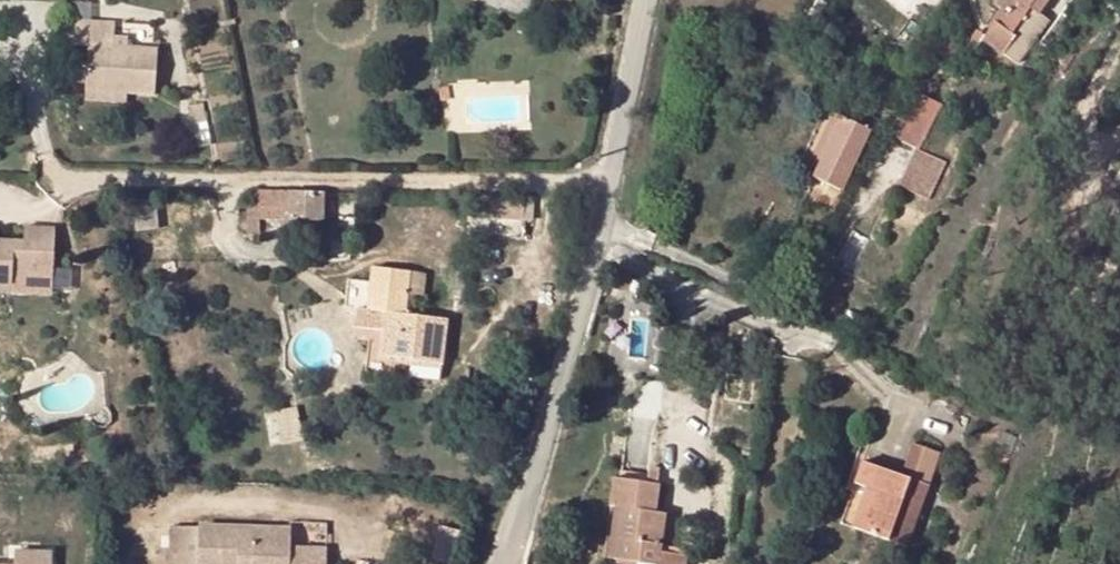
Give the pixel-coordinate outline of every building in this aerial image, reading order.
[(988,1),(1003,10),(982,40),(1003,55),(1015,37),(1012,35),(1030,9),(1038,14),(1048,0),(988,0),(988,1)] [(157,49),(127,47),(113,47),(113,39),(115,24),(70,20),(68,45),(88,47),(85,91),(126,93),(155,95),(157,49)] [(127,40),(113,39),(113,47),(127,47),(127,40)] [(126,93),(85,91),(85,98),(126,100),(126,93)] [(924,96),(901,141),(918,150),(942,104),(924,96)] [(203,101),(190,105),(195,122),(208,118),(203,101)] [(843,117),(834,113),(805,175),(813,179),(843,117)] [(843,117),(813,179),(840,191),(869,130),(843,117)] [(946,162),(918,150),(902,188),(929,199),(946,162)] [(322,221),(323,192),(259,190),(259,204),(248,203),(247,233),(259,232),(259,219),(322,221)] [(525,197),(491,196),(490,218),(524,220),(525,197)] [(0,240),(0,284),(24,284),(25,267),(33,267),(36,267),(35,262),(53,263),(55,228),(24,228),(24,241),(0,240)] [(52,285),(53,263),(35,262),(36,267),(33,267),(33,285),(52,285)] [(406,314),(410,271),(374,267),(372,284),(361,283),(358,308),(360,309),(358,327),(369,329),(387,331),(384,357),(412,360),(410,376),(440,380),(447,319),(406,314)] [(632,280),(621,275),(617,290),(629,292),(632,280)] [(648,286),(632,280),(629,292),(646,296),(648,286)] [(0,284),(0,292),(24,293),(24,284),(0,284)] [(906,547),(940,453),(913,443),(901,476),(862,461),(853,483),(866,488),(852,528),(906,547)] [(862,461),(856,459),(844,489),(857,493),(846,526),(852,528),(866,488),(853,483),(862,461)] [(660,484),(658,484),(660,470),(649,469),(648,475),(647,483),(620,479),(614,478),(610,507),(621,508),(614,560),(645,563),(684,563),(686,555),(659,551),(663,529),(652,527),(654,512),(660,484)] [(648,475),(621,471),(620,479),(647,483),(648,475)] [(665,513),(654,512),(652,527),(663,529),(665,513)] [(302,523),(301,535),(330,537),(331,525),(302,523)] [(171,527),(170,563),(198,563),(198,527),(171,527)] [(198,527),(198,563),(326,563),(326,550),(307,550),(307,554),(290,553),(290,550),(290,529),(198,527)] [(50,551),(15,551),(14,563),(50,563),(50,551)]
